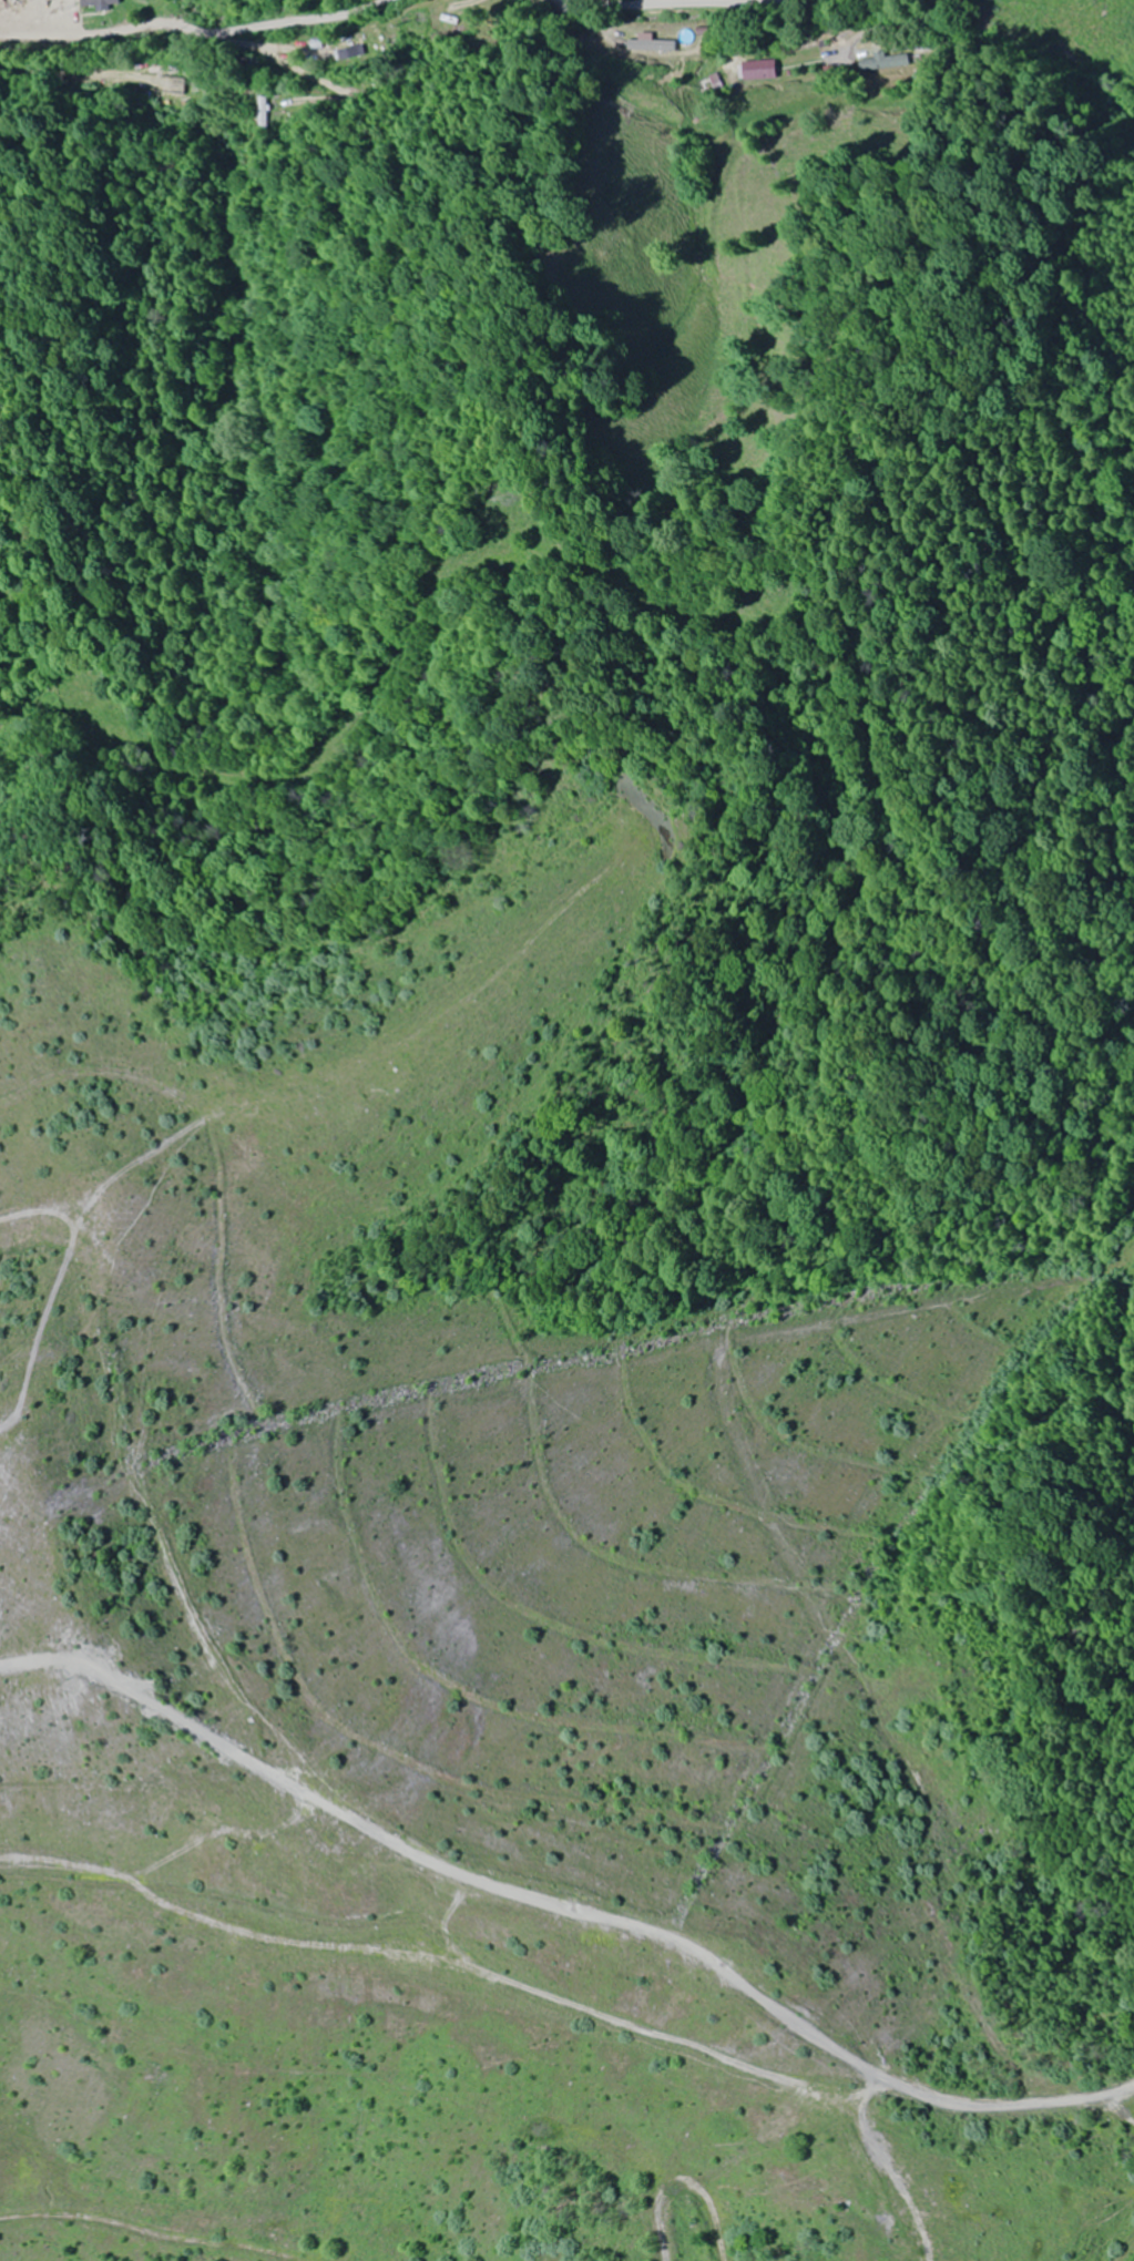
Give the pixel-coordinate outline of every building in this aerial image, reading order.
[(786,61),(750,62),(750,80),(786,80),(786,61)]
